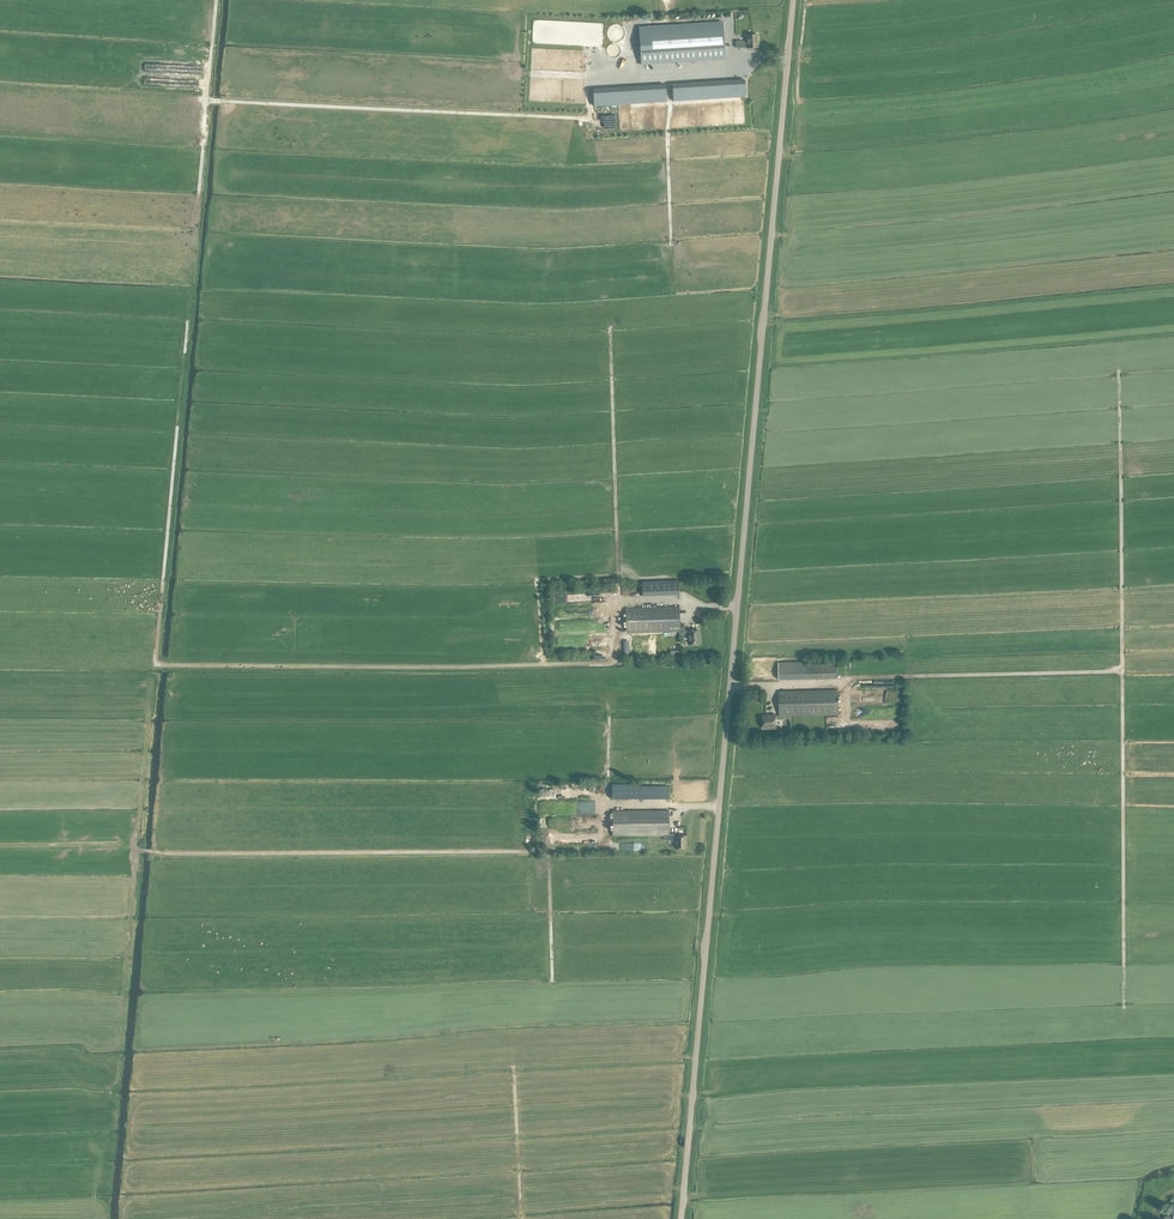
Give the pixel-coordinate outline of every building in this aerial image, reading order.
[(723,22),(638,27),(641,64),(725,59),(723,22)] [(736,41),(736,45),(736,48),(747,47),(747,48),(758,48),(757,34),(746,35),(747,41),(736,41)] [(745,79),(672,84),(673,101),(746,96),(745,79)] [(666,84),(593,89),(594,106),(667,101),(666,84)] [(678,580),(642,582),(642,596),(679,595),(678,580)] [(626,609),(627,633),(679,631),(680,635),(688,635),(689,645),(700,644),(700,639),(699,639),(698,630),(688,630),(688,631),(685,631),(684,624),(680,624),(679,607),(626,609)] [(779,678),(807,677),(807,660),(779,660),(779,678)] [(776,716),(776,715),(770,715),(770,716),(763,716),(763,729),(776,728),(776,720),(784,719),(784,716),(838,715),(838,690),(779,691),(780,716),(776,716)] [(613,798),(637,797),(637,784),(631,784),(620,784),(613,784),(613,798)] [(678,834),(674,834),(674,835),(669,835),(669,810),(613,811),(613,836),(664,836),(664,840),(674,840),(674,841),(675,841),(675,848),(686,848),(686,835),(678,835),(678,834)] [(1170,1205),(1173,1215),(1165,1217),(1166,1218),(1173,1218),(1173,1203),(1170,1205)]
